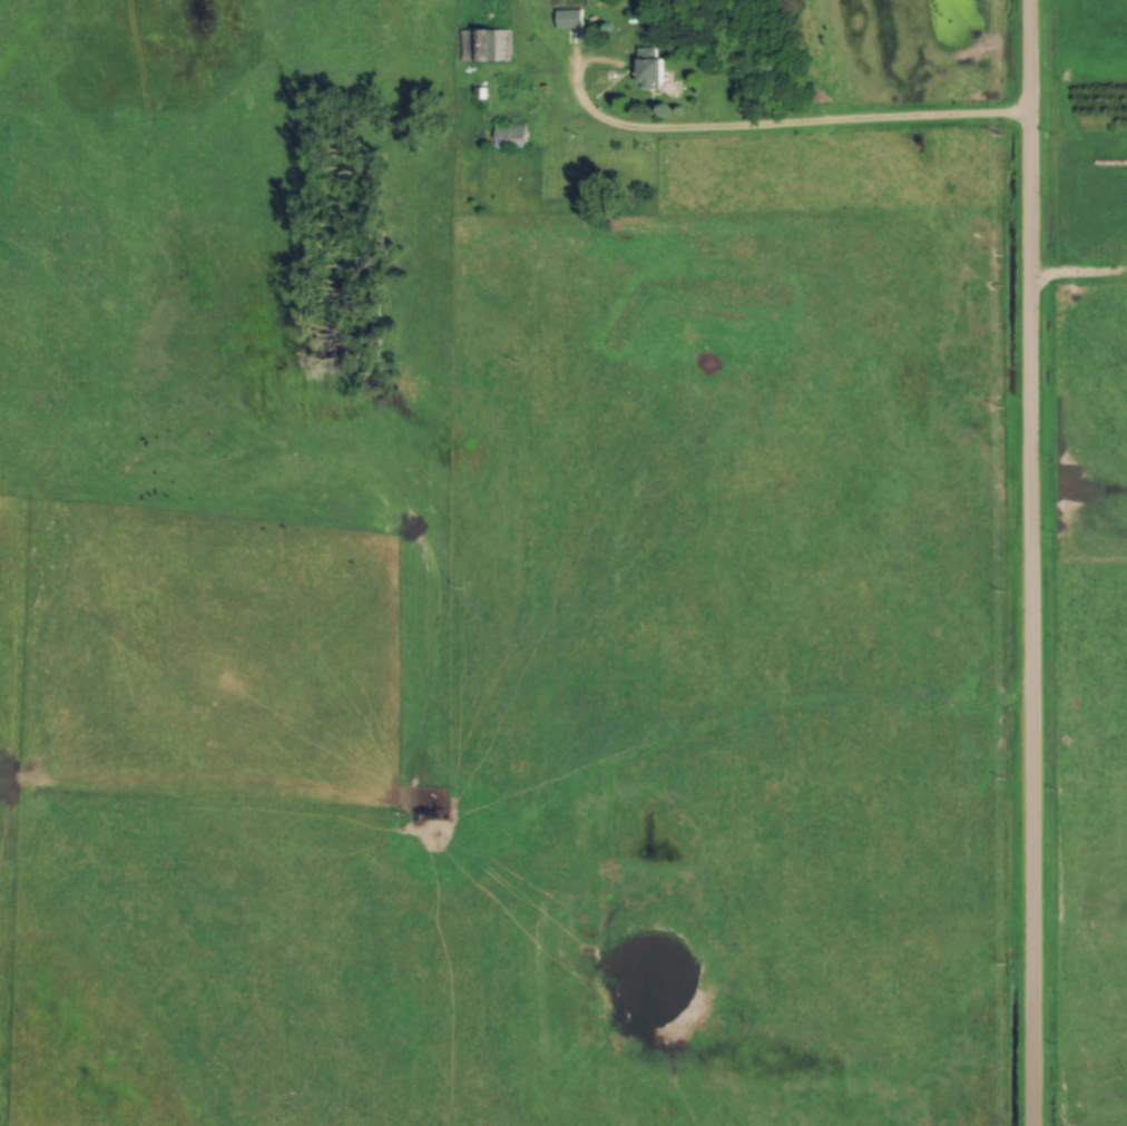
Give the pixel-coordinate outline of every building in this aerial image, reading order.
[(554,10),(554,30),(581,30),(581,10),(554,10)] [(508,32),(458,32),(458,62),(508,62),(508,32)] [(656,50),(635,50),(635,60),(631,60),(631,89),(656,89),(656,50)] [(524,148),(524,125),(493,126),(493,148),(524,148)]
